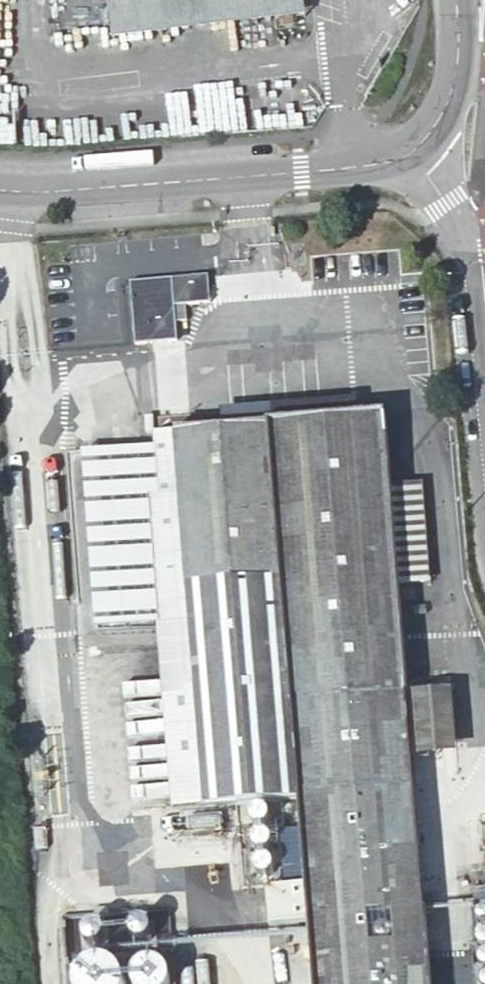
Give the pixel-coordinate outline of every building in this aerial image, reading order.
[(113,36),(272,18),(301,0),(108,0),(113,36)] [(128,281),(134,344),(177,339),(175,321),(186,320),(185,303),(210,300),(207,273),(128,281)] [(279,407),(281,424),(365,416),(364,400),(279,407)] [(312,912),(318,983),(436,983),(419,761),(414,696),(392,414),(365,416),(281,424),(274,424),(302,788),(305,819),(312,912)] [(210,794),(302,788),(274,424),(180,432),(210,794)] [(414,696),(419,761),(461,758),(456,693),(414,696)] [(297,913),(312,912),(305,819),(289,821),(297,913)] [(482,983),(484,983),(484,906),(471,908),(482,983)] [(174,959),(133,953),(137,926),(76,918),(68,983),(170,983),(174,959)]
